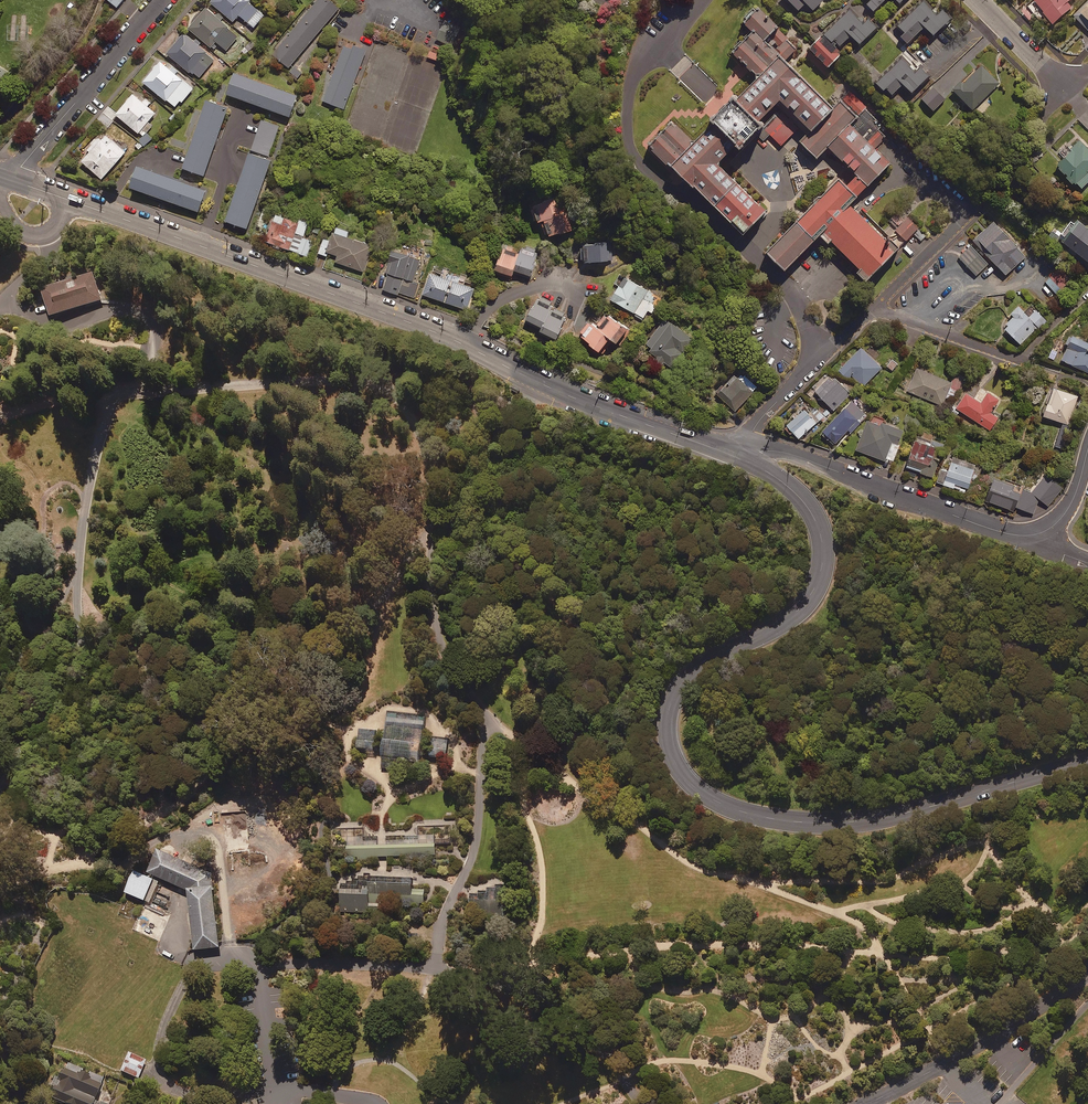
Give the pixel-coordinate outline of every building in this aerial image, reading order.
[(248,0),(211,0),(210,2),(233,22),(238,15),(253,28),(265,14),(248,0)] [(328,0),(317,0),(274,50),(275,58),(288,69),(339,9),(328,0)] [(807,18),(825,0),(788,0),(807,18)] [(953,18),(941,5),(936,10),(926,0),(924,0),(899,25),(913,39),(924,27),(934,37),(953,18)] [(1078,0),(1034,0),(1032,1),(1020,11),(1033,26),(1045,17),(1052,25),(1080,3),(1078,0)] [(1072,16),(1087,34),(1087,2),(1072,16)] [(821,229),(867,274),(898,243),(852,199),(892,159),(877,145),(886,136),(864,113),(871,106),(850,84),(832,102),(787,58),(798,47),(776,24),(777,23),(757,3),(741,18),(750,27),(731,47),(756,72),(692,138),(672,118),(649,141),(691,182),(693,180),(741,228),(763,206),(714,158),(778,93),(810,124),(797,138),(817,157),(827,146),(855,174),(847,183),(838,174),(764,248),(784,267),(821,229)] [(238,37),(204,9),(188,28),(210,48),(215,42),(226,51),(238,37)] [(850,9),(825,34),(839,49),(852,37),(859,45),(877,27),(868,19),(864,23),(850,9)] [(214,60),(183,34),(166,53),(191,75),(201,63),(207,68),(214,60)] [(343,108),(366,48),(352,44),(351,47),(342,44),(321,100),(343,108)] [(905,55),(877,83),(885,91),(898,78),(913,93),(928,78),(913,63),(905,55)] [(143,83),(174,107),(179,101),(181,103),(193,89),(159,62),(143,83)] [(982,64),(954,90),(972,110),(1000,83),(982,64)] [(0,67),(0,90),(10,74),(0,67)] [(297,96),(234,73),(226,94),(289,117),(297,96)] [(946,100),(933,87),(920,98),(934,112),(946,100)] [(142,103),(132,94),(115,115),(142,137),(152,126),(147,122),(155,113),(146,106),(150,102),(146,99),(142,103)] [(227,109),(206,101),(183,169),(204,176),(227,109)] [(97,119),(107,128),(113,121),(112,119),(115,115),(107,108),(97,119)] [(125,152),(104,134),(80,162),(101,180),(125,152)] [(1079,140),(1054,164),(1075,185),(1077,183),(1082,188),(1087,183),(1087,149),(1079,140)] [(271,160),(249,153),(225,222),(247,229),(271,160)] [(205,191),(137,167),(129,188),(198,212),(205,191)] [(561,215),(555,198),(530,207),(536,223),(540,222),(546,240),(576,229),(570,212),(561,215)] [(291,251),(299,223),(273,215),(265,244),(291,251)] [(1061,242),(1087,261),(1087,228),(1078,220),(1061,242)] [(1027,257),(995,221),(973,241),(1005,276),(1027,257)] [(299,223),(291,251),(307,256),(311,241),(303,239),(307,225),(299,223)] [(348,232),(334,227),(329,242),(323,240),(318,254),(326,257),(328,253),(338,257),(336,263),(363,272),(371,247),(346,238),(348,232)] [(538,249),(504,240),(495,272),(512,276),(514,271),(531,276),(538,249)] [(608,261),(607,243),(580,245),(582,263),(608,261)] [(988,265),(970,246),(958,258),(976,276),(988,265)] [(398,293),(410,257),(392,251),(384,272),(389,274),(383,290),(397,295),(398,293)] [(410,257),(398,293),(414,298),(419,284),(413,282),(420,261),(410,257)] [(1070,281),(1060,270),(1046,282),(1056,294),(1070,281)] [(447,279),(430,273),(423,295),(467,310),(474,289),(457,283),(459,278),(448,275),(447,279)] [(102,302),(94,275),(42,290),(50,318),(102,302)] [(661,299),(620,275),(615,284),(618,286),(610,300),(643,319),(648,311),(652,314),(661,299)] [(553,303),(537,296),(526,320),(545,329),(543,333),(556,339),(567,315),(551,307),(553,303)] [(1008,327),(1005,330),(1021,345),(1038,327),(1040,329),(1047,322),(1033,309),(1027,315),(1018,307),(1010,315),(1013,317),(1006,325),(1008,327)] [(628,329),(605,313),(584,341),(599,353),(609,339),(617,344),(628,329)] [(694,339),(664,318),(646,344),(653,349),(649,355),(673,371),(694,339)] [(1087,373),(1087,344),(1073,337),(1062,361),(1087,373)] [(882,368),(862,348),(839,371),(848,380),(853,376),(863,387),(882,368)] [(953,383),(917,368),(907,392),(943,407),(953,383)] [(747,375),(740,382),(734,376),(717,394),(735,412),(759,386),(747,375)] [(851,395),(833,377),(816,393),(834,411),(851,395)] [(1068,425),(1078,397),(1053,388),(1043,417),(1068,425)] [(981,403),(966,394),(956,409),(990,430),(998,417),(991,413),(999,400),(987,393),(981,403)] [(866,416),(852,403),(822,434),(834,446),(849,430),(850,432),(866,416)] [(809,415),(805,410),(787,426),(799,439),(824,417),(816,409),(809,415)] [(881,424),(880,427),(867,423),(857,451),(892,464),(904,432),(881,424)] [(938,449),(917,441),(907,468),(934,478),(940,462),(934,459),(938,449)] [(977,463),(953,455),(943,486),(967,494),(977,463)] [(1063,488),(1046,475),(1031,493),(1025,491),(1019,509),(1034,515),(1039,500),(1049,507),(1063,488)] [(1014,486),(996,479),(987,501),(1010,511),(1014,503),(1017,504),(1021,495),(1012,491),(1014,486)] [(366,754),(366,750),(382,752),(381,768),(402,770),(403,762),(419,764),(420,757),(446,760),(448,739),(422,736),(424,717),(387,712),(385,732),(359,729),(356,753),(366,754)] [(216,876),(162,852),(152,874),(192,895),(197,951),(223,949),(216,876)] [(161,883),(137,872),(128,894),(152,904),(161,883)] [(364,876),(358,875),(358,878),(352,877),(352,880),(347,880),(347,883),(342,882),(340,910),(384,912),(384,900),(403,901),(403,904),(419,905),(419,901),(424,901),(425,889),(413,888),(413,877),(364,874),(364,876)] [(489,889),(489,892),(480,891),(480,895),(472,894),(471,916),(503,917),(505,886),(497,885),(497,889),(489,889)] [(147,1062),(129,1055),(122,1073),(140,1080),(147,1062)] [(66,1065),(60,1081),(56,1080),(53,1088),(57,1089),(52,1101),(60,1103),(102,1103),(96,1102),(105,1080),(66,1065)]
